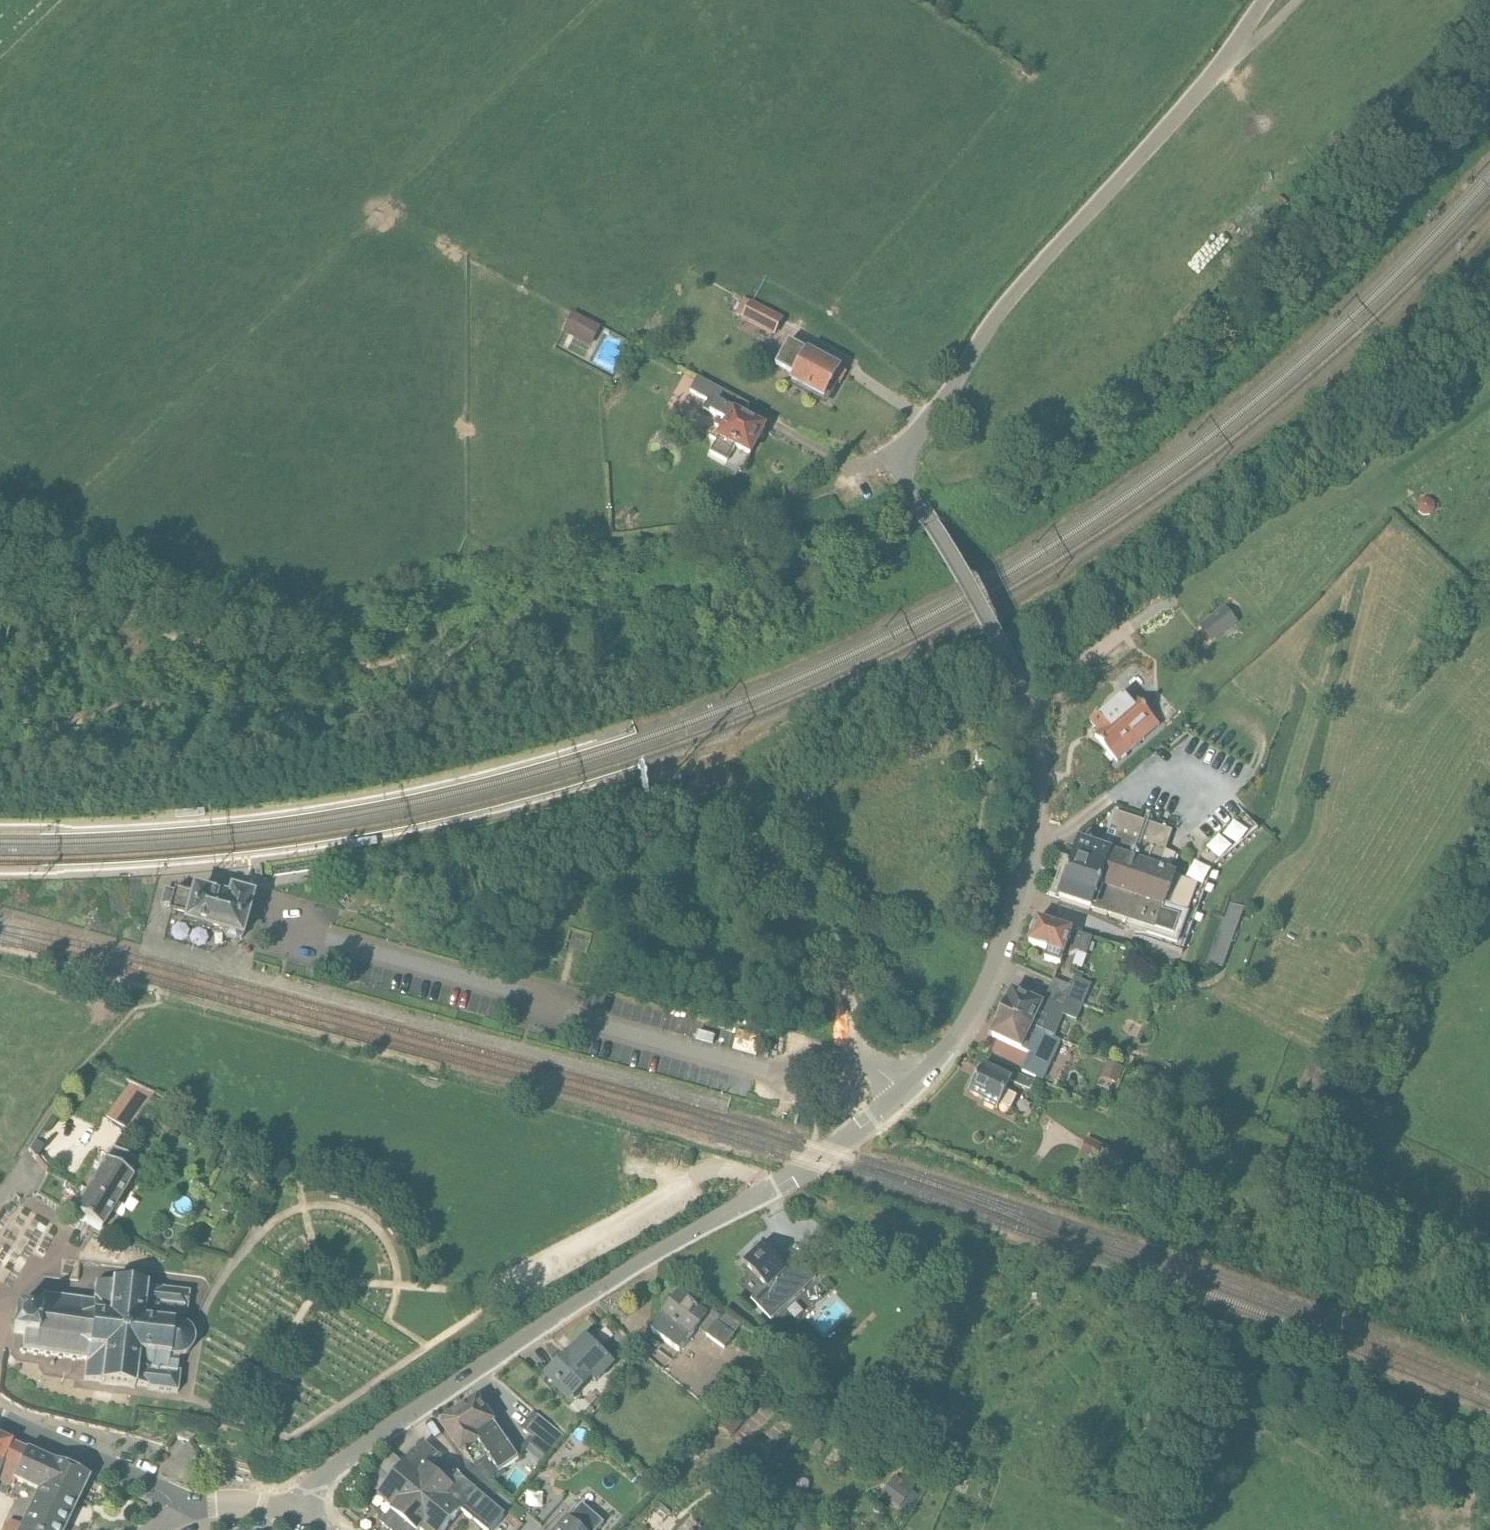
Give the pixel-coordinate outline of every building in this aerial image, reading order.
[(774,334),(781,319),(749,302),(742,298),(735,314),(774,334)] [(590,347),(601,327),(573,313),(562,332),(590,347)] [(824,398),(840,369),(810,353),(810,352),(789,341),(776,365),(795,375),(792,380),(824,398)] [(751,454),(765,427),(744,416),(750,405),(698,377),(690,391),(707,400),(703,409),(719,418),(715,425),(723,429),(710,453),(726,462),(735,446),(751,454)] [(1435,510),(1434,504),(1429,499),(1422,500),(1417,505),(1418,512),(1423,516),(1430,516),(1435,510)] [(1223,626),(1231,636),(1238,631),(1239,632),(1259,615),(1249,604),(1223,626)] [(1134,705),(1125,695),(1106,711),(1105,709),(1091,721),(1102,733),(1096,738),(1118,763),(1145,740),(1138,731),(1153,718),(1139,701),(1134,705)] [(671,790),(659,793),(662,803),(674,800),(671,790)] [(1118,829),(1117,834),(1110,852),(1079,841),(1069,870),(1069,869),(1067,875),(1068,875),(1060,898),(1127,921),(1125,927),(1134,930),(1135,930),(1133,936),(1183,954),(1183,953),(1181,952),(1211,865),(1256,827),(1258,829),(1259,829),(1231,797),(1191,831),(1176,875),(1156,868),(1162,849),(1166,851),(1173,831),(1116,811),(1111,826),(1118,829)] [(165,894),(249,917),(254,897),(235,892),(233,900),(198,890),(197,895),(177,889),(176,892),(166,890),(165,894)] [(243,938),(249,917),(165,894),(162,905),(172,907),(171,911),(191,916),(190,921),(221,929),(220,932),(222,937),(227,938),(238,941),(243,938)] [(1246,907),(1230,901),(1224,918),(1242,924),(1244,917),(1242,917),(1246,907)] [(1045,961),(1059,966),(1060,964),(1067,967),(1072,955),(1068,954),(1069,949),(1086,955),(1092,937),(1038,919),(1029,944),(1049,951),(1045,961)] [(1051,990),(1049,992),(1084,1006),(1089,994),(1055,981),(1051,990)] [(1078,1022),(1084,1006),(1049,992),(1043,1005),(1013,991),(1003,1011),(1056,1035),(1064,1016),(1068,1018),(1078,1022)] [(992,1036),(1033,1055),(1025,1073),(1044,1081),(1063,1040),(1055,1037),(1056,1035),(1003,1011),(992,1036)] [(1118,1084),(1124,1068),(1108,1062),(1102,1079),(1118,1084)] [(985,1101),(997,1107),(999,1108),(1000,1105),(1011,1110),(1018,1097),(1008,1092),(1012,1083),(1029,1091),(1034,1080),(1014,1072),(1009,1078),(982,1066),(976,1080),(974,1079),(970,1087),(972,1088),(970,1092),(986,1098),(985,1101)] [(127,1133),(154,1096),(154,1095),(136,1085),(111,1122),(127,1133)] [(1089,1138),(1081,1153),(1105,1166),(1113,1151),(1089,1138)] [(74,1216),(100,1232),(142,1166),(113,1149),(74,1216)] [(763,1245),(745,1263),(765,1287),(750,1299),(771,1321),(816,1278),(796,1257),(784,1269),(763,1245)] [(26,1352),(34,1353),(34,1355),(37,1355),(37,1353),(46,1355),(45,1356),(49,1357),(49,1355),(58,1356),(58,1358),(62,1358),(62,1357),(72,1358),(72,1360),(75,1360),(75,1358),(86,1360),(85,1364),(86,1364),(84,1376),(83,1380),(87,1381),(88,1380),(100,1382),(100,1384),(104,1385),(104,1384),(131,1387),(131,1388),(135,1389),(135,1386),(147,1388),(147,1390),(178,1394),(180,1373),(177,1373),(179,1359),(181,1359),(184,1358),(186,1356),(189,1354),(190,1351),(192,1349),(192,1346),(193,1343),(192,1340),(192,1337),(190,1334),(189,1332),(186,1330),(184,1328),(182,1327),(184,1314),(187,1314),(190,1293),(159,1289),(159,1290),(147,1289),(147,1286),(143,1286),(143,1287),(116,1283),(116,1282),(112,1282),(112,1284),(99,1283),(99,1282),(95,1282),(95,1286),(94,1298),(93,1298),(92,1302),(84,1301),(84,1300),(81,1299),(81,1300),(69,1299),(69,1298),(66,1297),(66,1298),(56,1297),(56,1296),(53,1296),(53,1297),(46,1296),(46,1294),(43,1294),(43,1295),(41,1295),(40,1299),(42,1299),(41,1308),(39,1308),(38,1312),(16,1309),(13,1333),(24,1335),(22,1348),(21,1348),(20,1351),(22,1352),(22,1353),(25,1354),(26,1352)] [(653,1332),(669,1344),(679,1351),(697,1327),(707,1335),(705,1337),(723,1351),(734,1337),(716,1323),(723,1314),(712,1305),(705,1315),(679,1295),(664,1316),(653,1332)] [(569,1354),(549,1374),(573,1397),(592,1379),(595,1382),(613,1363),(586,1337),(569,1354)] [(520,1458),(478,1399),(462,1410),(503,1470),(520,1458)] [(503,1470),(462,1410),(445,1421),(444,1427),(448,1433),(446,1434),(461,1456),(466,1453),(474,1466),(484,1460),(490,1468),(494,1466),(498,1473),(503,1470)] [(547,1421),(526,1449),(544,1463),(564,1434),(547,1421)] [(16,1446),(0,1438),(0,1460),(8,1464),(16,1446)] [(484,1529),(493,1529),(504,1515),(459,1478),(460,1476),(423,1444),(401,1471),(456,1516),(461,1511),(484,1529)] [(40,1457),(16,1446),(8,1464),(0,1460),(0,1476),(12,1482),(26,1487),(40,1457)] [(43,1493),(51,1496),(64,1468),(40,1457),(26,1487),(43,1494),(43,1493)] [(76,1506),(88,1479),(64,1468),(51,1496),(76,1506)] [(401,1471),(380,1497),(395,1509),(383,1524),(390,1529),(445,1529),(456,1516),(401,1471)] [(882,1496),(900,1510),(912,1494),(911,1493),(893,1480),(882,1496)] [(51,1496),(43,1493),(43,1494),(25,1529),(64,1529),(76,1506),(51,1496)] [(501,1494),(492,1505),(503,1514),(513,1503),(501,1494)] [(604,1523),(583,1503),(570,1519),(568,1517),(557,1529),(598,1529),(604,1523)]
